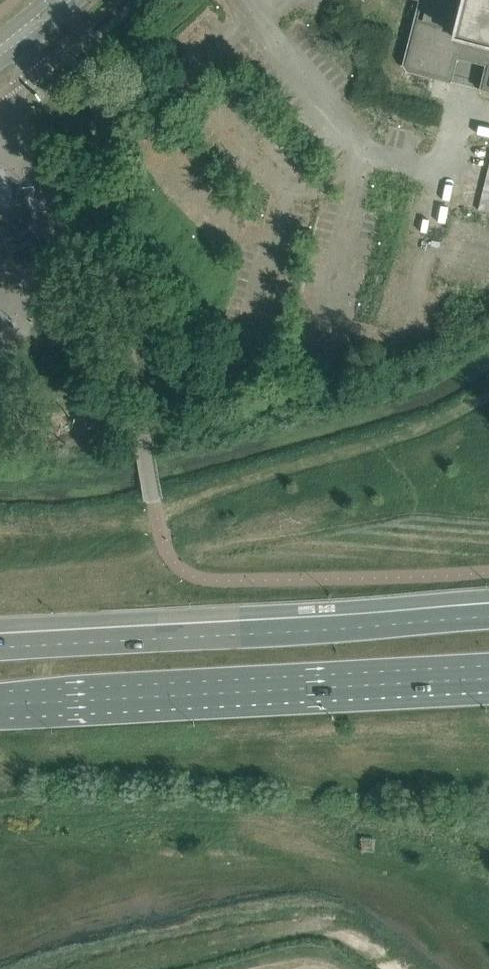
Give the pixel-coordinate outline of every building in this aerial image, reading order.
[(402,70),(448,83),(451,84),(457,60),(486,66),(479,91),(488,93),(488,0),(419,0),(402,70)] [(479,210),(488,213),(488,168),(479,210)] [(0,227),(0,263),(14,256),(11,249),(0,227)]
